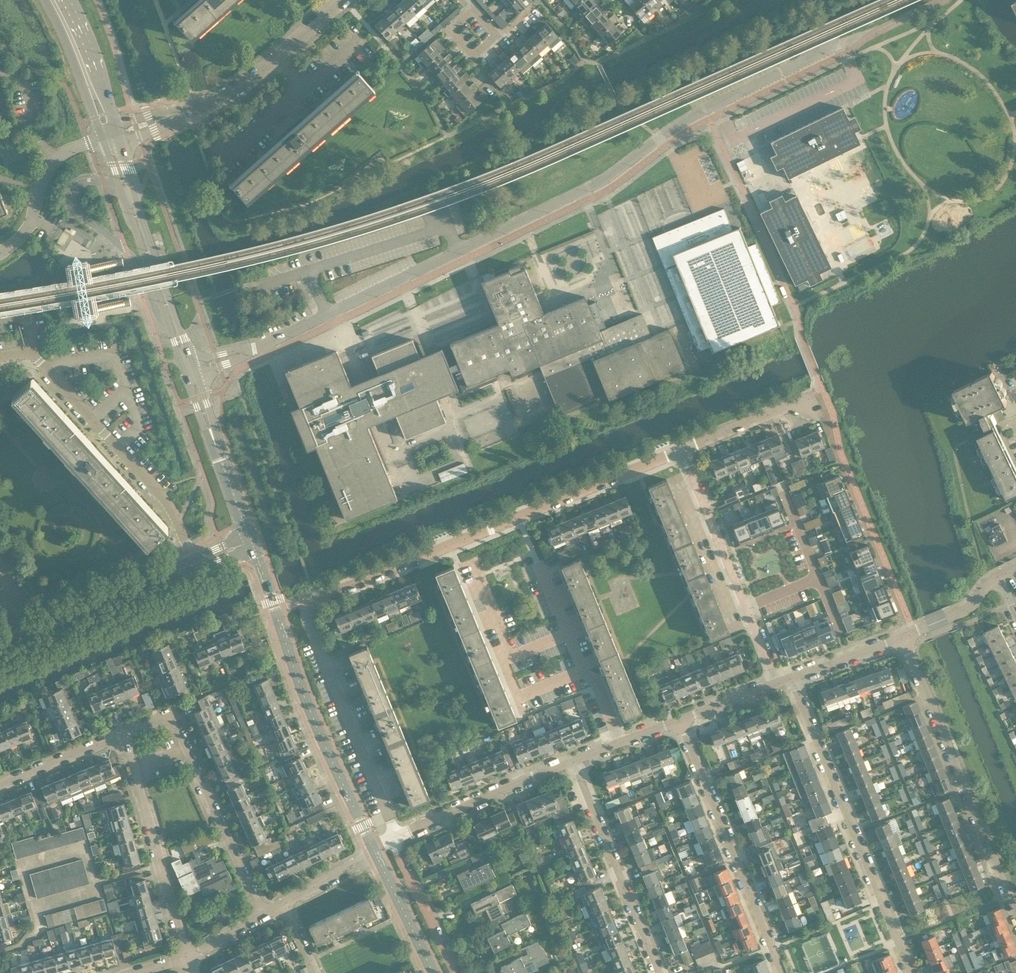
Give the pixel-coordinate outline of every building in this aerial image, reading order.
[(177,23),(177,22),(176,23),(191,39),(191,38),(234,0),(203,0),(177,23)] [(415,15),(424,7),(418,0),(401,0),(402,1),(415,15)] [(478,3),(485,10),(488,7),(481,0),(478,3)] [(509,5),(517,14),(534,0),(515,0),(509,5)] [(596,4),(601,0),(582,0),(575,6),(583,16),(596,4)] [(650,10),(641,0),(633,0),(634,1),(629,5),(641,18),(645,14),(648,18),(653,14),(654,14),(650,10)] [(650,10),(655,6),(658,9),(663,5),(660,1),(658,0),(641,0),(650,10)] [(393,9),(405,23),(415,15),(402,1),(396,7),(393,4),(391,7),(393,9)] [(591,25),(605,14),(610,9),(606,4),(600,9),(596,4),(583,16),(591,25)] [(384,17),(396,31),(405,23),(393,9),(386,15),(384,12),(381,15),(384,17)] [(449,16),(451,19),(459,12),(456,9),(449,16)] [(489,9),(487,12),(493,19),(496,17),(489,9)] [(496,17),(493,19),(495,21),(500,27),(502,29),(505,26),(508,23),(499,14),(496,17)] [(600,35),(613,23),(618,19),(614,14),(609,19),(605,14),(591,25),(600,35)] [(381,15),(372,23),(387,40),(388,39),(387,39),(396,31),(384,17),(381,15)] [(439,24),(442,27),(449,20),(447,17),(439,24)] [(541,27),(536,32),(548,45),(551,49),(551,48),(560,40),(561,40),(557,36),(558,36),(546,23),(541,18),(537,22),(541,27)] [(613,23),(600,35),(608,44),(621,33),(627,28),(627,27),(626,28),(623,23),(621,25),(620,23),(616,26),(613,23)] [(430,32),(433,35),(440,28),(438,26),(430,32)] [(538,53),(539,53),(548,45),(536,32),(532,26),(527,31),(532,36),(527,40),(538,53)] [(421,40),(424,43),(431,37),(428,34),(421,40)] [(542,57),(539,53),(538,53),(527,40),(522,35),(518,39),(522,44),(517,49),(529,62),(532,65),(541,57),(542,57)] [(412,48),(414,51),(422,45),(419,42),(412,48)] [(532,65),(529,62),(517,49),(513,43),(508,47),(513,53),(508,57),(519,70),(523,74),(523,73),(532,65),(532,66),(532,65)] [(423,68),(426,65),(439,53),(445,49),(441,44),(435,49),(431,44),(418,55),(422,60),(418,63),(423,68),(422,68),(423,68)] [(402,57),(405,60),(412,53),(410,50),(402,57)] [(510,79),(510,78),(519,70),(508,57),(503,52),(499,56),(503,61),(498,65),(510,79)] [(431,78),(448,63),(453,58),(449,54),(444,58),(439,53),(426,65),(430,70),(427,73),(431,77),(431,78)] [(579,61),(574,55),(569,60),(574,65),(579,61)] [(513,82),(510,78),(510,79),(498,65),(494,60),(489,64),(494,69),(489,74),(500,87),(504,91),(504,90),(513,82)] [(443,84),(456,72),(461,68),(457,63),(452,68),(448,63),(431,78),(439,87),(439,88),(443,84)] [(460,77),(456,72),(443,84),(447,89),(444,92),(448,96),(447,97),(448,97),(451,94),(464,82),(470,77),(466,73),(460,77)] [(358,74),(333,96),(305,121),(301,116),(277,137),(282,142),(233,185),(232,185),(246,202),(247,201),(246,201),(347,112),(372,90),(373,90),(358,73),(358,74)] [(451,94),(460,103),(473,92),(478,87),(474,82),(469,87),(464,82),(451,94)] [(477,97),(473,92),(460,103),(456,106),(456,107),(456,106),(464,116),(468,113),(481,101),(487,96),(486,96),(482,92),(477,97)] [(772,156),(770,157),(770,158),(776,169),(776,170),(778,169),(782,167),(788,179),(816,165),(849,149),(860,144),(859,141),(854,132),(858,130),(860,129),(860,128),(854,117),(854,116),(852,117),(848,119),(842,107),(770,142),(776,154),(772,156)] [(211,138),(214,143),(221,137),(217,132),(211,138)] [(744,160),(736,163),(741,172),(748,169),(744,160)] [(822,279),(819,273),(831,267),(796,195),(784,201),(781,195),(769,201),(772,207),(760,213),(794,285),(806,279),(809,285),(822,279)] [(732,230),(724,209),(652,238),(686,322),(698,352),(709,347),(711,352),(779,325),(771,306),(780,302),(774,286),(756,243),(747,247),(739,227),(732,230)] [(123,262),(122,258),(102,262),(102,266),(103,270),(124,266),(123,262)] [(452,343),(450,344),(457,362),(459,368),(456,369),(454,370),(458,380),(459,382),(461,388),(462,392),(463,394),(465,393),(466,393),(492,382),(497,380),(496,378),(495,374),(508,369),(510,374),(511,376),(530,368),(539,365),(541,368),(541,369),(555,403),(556,406),(559,413),(599,397),(606,394),(607,398),(609,400),(684,369),(685,369),(684,368),(673,339),(669,329),(659,333),(651,336),(651,335),(642,314),(637,316),(621,323),(606,329),(595,301),(588,304),(585,297),(557,308),(543,314),(525,269),(521,270),(520,269),(519,265),(509,269),(508,269),(509,271),(481,282),(498,324),(452,343)] [(90,299),(86,279),(74,281),(78,301),(90,299)] [(130,302),(130,298),(109,302),(110,306),(111,310),(131,306),(130,302)] [(316,446),(345,519),(379,506),(397,499),(392,485),(391,485),(368,426),(395,415),(405,438),(432,428),(446,422),(439,404),(436,399),(458,390),(441,349),(420,357),(413,339),(372,356),(379,373),(351,385),(337,350),(285,370),(299,405),(290,409),(307,450),(316,446)] [(1000,485),(1007,500),(1015,496),(1015,468),(995,424),(1000,421),(1003,413),(1001,410),(1000,410),(998,407),(1007,403),(992,372),(954,390),(969,422),(982,416),(983,418),(987,427),(992,425),(995,430),(977,438),(1000,485)] [(168,527),(115,469),(117,468),(98,447),(96,448),(33,379),(12,398),(147,546),(168,527)] [(817,430),(806,435),(813,452),(824,447),(817,430)] [(778,434),(766,438),(773,455),(775,461),(787,456),(785,451),(781,442),(783,442),(780,435),(778,436),(778,434)] [(806,435),(794,440),(801,457),(813,452),(806,435)] [(766,438),(755,443),(762,460),(773,455),(766,438)] [(755,443),(744,447),(751,464),(762,460),(755,443)] [(744,447),(733,452),(740,469),(741,474),(753,469),(751,464),(744,447)] [(831,447),(825,449),(829,461),(835,459),(831,447)] [(733,452),(721,457),(728,474),(740,469),(733,452)] [(721,457),(710,461),(714,470),(712,471),(715,478),(716,477),(717,478),(728,474),(721,457)] [(802,459),(796,461),(801,472),(807,470),(802,459)] [(796,461),(791,463),(796,475),(801,472),(796,461)] [(838,476),(816,485),(822,499),(824,498),(824,497),(844,489),(841,480),(840,480),(838,476)] [(660,517),(679,509),(666,479),(648,487),(660,517)] [(764,481),(758,483),(761,489),(766,487),(764,481)] [(796,482),(789,485),(791,491),(799,488),(796,482)] [(745,483),(734,488),(738,498),(749,494),(745,483)] [(758,483),(752,485),(755,492),(761,489),(758,483)] [(844,489),(824,497),(824,498),(830,513),(833,512),(833,511),(851,504),(844,489)] [(735,491),(723,496),(726,503),(738,498),(735,491)] [(614,501),(621,518),(632,513),(625,496),(614,501)] [(602,505),(609,522),(621,518),(614,501),(602,505)] [(775,501),(763,506),(765,511),(773,529),(785,524),(784,522),(783,519),(785,518),(782,511),(780,512),(775,501)] [(851,504),(833,511),(833,512),(839,526),(857,519),(851,504)] [(591,510),(598,527),(609,522),(602,505),(591,510)] [(802,506),(797,509),(800,516),(805,514),(802,506)] [(660,517),(666,532),(673,547),(691,540),(679,509),(660,517)] [(580,514),(587,532),(598,527),(591,510),(580,514)] [(765,511),(754,515),(762,534),(773,529),(765,511)] [(587,532),(580,514),(569,519),(576,536),(587,532)] [(754,515),(743,520),(751,538),(762,534),(754,515)] [(576,536),(569,519),(558,524),(565,541),(576,536)] [(815,519),(803,523),(806,531),(818,526),(815,519)] [(857,519),(839,526),(847,546),(863,540),(861,535),(863,534),(857,519)] [(743,520),(731,525),(734,532),(732,533),(735,542),(738,541),(739,543),(751,538),(743,520)] [(548,533),(542,536),(547,548),(551,546),(551,545),(553,544),(553,546),(554,545),(565,541),(558,524),(546,528),(548,533)] [(989,536),(994,547),(995,547),(995,546),(1007,540),(1007,541),(1008,541),(1000,524),(999,524),(999,525),(993,528),(992,527),(992,528),(995,534),(989,536)] [(630,525),(625,527),(628,534),(633,532),(630,525)] [(625,527),(619,529),(622,536),(628,534),(625,527)] [(605,543),(602,536),(597,538),(600,545),(605,543)] [(814,536),(809,538),(812,546),(817,544),(814,536)] [(704,571),(691,540),(673,547),(685,578),(704,571)] [(847,546),(843,547),(845,553),(847,552),(853,567),(873,559),(867,544),(865,545),(863,546),(861,541),(863,540),(847,546)] [(560,561),(571,557),(568,550),(557,555),(560,561)] [(823,556),(817,558),(821,568),(827,565),(823,556)] [(573,597),(592,590),(579,559),(561,567),(573,597)] [(873,559),(853,567),(853,568),(859,582),(879,574),(879,573),(877,568),(877,567),(873,559)] [(435,574),(447,604),(466,597),(453,566),(435,574)] [(698,609),(716,601),(704,571),(685,578),(698,609)] [(859,582),(857,583),(862,594),(884,585),(881,577),(879,574),(859,582)] [(835,575),(825,579),(829,588),(838,584),(835,575)] [(403,587),(410,604),(421,600),(414,582),(403,587)] [(884,585),(862,594),(867,607),(867,608),(889,599),(884,585)] [(403,587),(392,592),(399,609),(410,604),(403,587)] [(573,597),(586,628),(604,620),(592,590),(573,597)] [(840,590),(832,593),(834,598),(842,595),(840,590)] [(399,609),(392,592),(381,596),(388,613),(399,609)] [(381,596),(370,601),(377,618),(388,613),(381,596)] [(460,635),(479,627),(466,597),(447,604),(460,635)] [(867,607),(866,608),(872,622),(895,613),(889,599),(867,608),(867,607)] [(377,618),(370,601),(358,605),(365,622),(377,618)] [(716,601),(698,609),(710,640),(729,632),(716,601)] [(358,605),(347,610),(354,627),(365,622),(358,605)] [(344,631),(354,627),(347,610),(331,617),(333,622),(331,623),(342,651),(361,643),(358,636),(347,640),(344,631)] [(847,610),(839,613),(842,618),(849,615),(847,610)] [(418,611),(413,613),(416,620),(421,618),(418,611)] [(225,615),(219,617),(220,619),(224,629),(234,653),(246,649),(242,641),(248,638),(244,627),(237,630),(238,632),(232,635),(229,628),(227,624),(230,622),(229,618),(227,614),(225,615)] [(814,624),(813,625),(821,643),(834,638),(833,635),(836,634),(828,615),(818,619),(819,622),(814,624)] [(396,620),(391,622),(394,629),(399,627),(396,620)] [(604,620),(586,628),(598,658),(617,651),(604,620)] [(394,629),(391,622),(386,624),(389,631),(394,629)] [(813,622),(801,626),(810,648),(821,643),(813,625),(814,624),(813,622)] [(854,628),(851,623),(845,626),(847,631),(854,628)] [(257,630),(253,632),(250,624),(248,625),(247,628),(254,645),(262,642),(257,630)] [(989,644),(1004,637),(998,625),(984,633),(989,644)] [(790,631),(789,631),(798,653),(810,648),(801,626),(790,631)] [(473,665),(491,658),(479,627),(460,635),(473,665)] [(224,629),(213,634),(214,638),(223,658),(234,653),(224,629)] [(369,631),(372,639),(377,637),(374,629),(369,631)] [(789,629),(776,635),(780,644),(782,643),(787,657),(798,653),(789,631),(790,631),(789,629)] [(369,631),(358,636),(361,643),(372,639),(369,631)] [(206,636),(201,637),(202,640),(212,663),(223,658),(214,638),(208,640),(207,638),(206,636)] [(198,644),(192,646),(194,652),(192,653),(195,660),(197,659),(200,667),(212,663),(202,640),(201,637),(197,639),(198,644)] [(733,644),(730,637),(719,641),(722,649),(733,644)] [(995,655),(1009,648),(1004,637),(989,644),(995,655)] [(152,651),(157,662),(176,654),(174,651),(172,652),(169,644),(160,648),(159,646),(152,649),(153,650),(152,651)] [(348,654),(361,685),(380,677),(367,646),(348,654)] [(1000,666),(1015,659),(1009,648),(995,655),(1000,666)] [(598,658),(611,689),(629,681),(617,651),(598,658)] [(726,658),(733,675),(744,670),(740,661),(742,661),(739,654),(738,655),(737,653),(726,658)] [(161,673),(178,666),(175,659),(177,658),(176,654),(157,662),(161,673)] [(121,656),(112,659),(115,666),(117,672),(122,671),(119,665),(124,663),(121,656)] [(485,696),(504,688),(491,658),(473,665),(485,696)] [(726,658),(715,662),(722,679),(733,675),(726,658)] [(1015,672),(1015,661),(1015,659),(1000,666),(1006,677),(1015,672)] [(722,679),(715,662),(703,667),(710,684),(722,679)] [(161,673),(157,675),(162,686),(166,685),(185,677),(183,673),(181,674),(178,666),(161,673)] [(650,667),(644,669),(647,676),(653,674),(650,667)] [(703,667),(692,672),(699,689),(710,684),(703,667)] [(881,670),(877,672),(882,688),(893,684),(892,681),(888,668),(886,669),(885,667),(882,668),(881,670)] [(699,689),(692,672),(681,676),(688,693),(699,689)] [(877,672),(865,676),(870,689),(872,693),(883,689),(882,688),(877,672)] [(1015,685),(1015,672),(1006,677),(1011,688),(1015,685)] [(253,698),(258,696),(273,690),(268,678),(265,680),(263,674),(247,681),(253,698)] [(667,675),(656,680),(658,686),(663,698),(665,703),(677,698),(670,681),(669,681),(667,675)] [(95,682),(92,676),(88,678),(90,684),(85,689),(88,697),(86,698),(89,704),(90,703),(94,712),(105,707),(98,690),(95,682)] [(121,681),(128,698),(139,693),(136,684),(137,684),(135,677),(133,677),(132,676),(121,681)] [(681,676),(670,681),(677,698),(688,693),(681,676)] [(870,689),(865,676),(854,680),(859,693),(870,689)] [(166,685),(162,686),(167,698),(171,696),(172,696),(173,697),(180,695),(179,693),(188,689),(184,681),(186,680),(185,677),(166,685)] [(361,685),(373,715),(392,707),(380,677),(361,685)] [(843,684),(848,698),(854,696),(854,694),(859,693),(854,680),(850,681),(848,680),(844,681),(843,684)] [(128,698),(121,681),(110,686),(116,702),(128,698)] [(642,712),(629,681),(611,689),(623,720),(642,712)] [(832,688),(838,703),(838,704),(843,702),(842,700),(848,698),(843,684),(832,688)] [(105,707),(116,702),(110,686),(98,690),(105,707)] [(46,708),(50,707),(69,699),(68,695),(66,696),(62,688),(54,692),(53,690),(46,693),(47,695),(46,695),(46,696),(42,697),(46,708)] [(485,696),(498,727),(516,719),(504,688),(485,696)] [(838,703),(832,688),(828,689),(826,688),(822,689),(821,692),(823,697),(819,699),(822,709),(838,703)] [(273,690),(258,696),(262,707),(278,701),(273,690)] [(204,696),(190,703),(194,712),(192,713),(197,724),(212,717),(217,715),(212,704),(210,704),(206,696),(204,696)] [(898,696),(887,700),(890,707),(900,703),(898,696)] [(69,699),(50,707),(55,718),(72,711),(69,703),(75,701),(74,697),(69,699)] [(575,706),(572,699),(560,703),(563,710),(575,706)] [(278,701),(262,707),(267,719),(282,712),(278,701)] [(902,706),(907,717),(920,712),(915,701),(902,706)] [(373,715),(386,746),(405,738),(392,707),(373,715)] [(769,725),(771,730),(782,725),(780,721),(776,708),(764,712),(769,725)] [(72,711),(55,718),(51,719),(56,731),(79,721),(77,717),(75,718),(72,711)] [(282,712),(267,719),(271,730),(287,723),(282,712)] [(769,725),(764,712),(753,716),(759,731),(765,728),(764,727),(769,725)] [(911,728),(924,723),(920,712),(907,717),(911,728)] [(212,717),(197,724),(202,735),(217,729),(222,726),(217,715),(212,717)] [(753,716),(742,720),(747,733),(749,738),(760,734),(759,731),(753,716)] [(580,719),(580,718),(568,722),(575,739),(587,735),(583,726),(585,725),(582,718),(580,719)] [(845,725),(843,718),(831,723),(834,729),(845,725)] [(83,719),(79,721),(56,731),(60,742),(64,740),(65,740),(66,742),(73,739),(72,737),(81,733),(78,726),(85,723),(83,719)] [(747,733),(742,720),(731,725),(736,737),(747,733)] [(14,726),(21,742),(33,737),(29,729),(31,728),(28,721),(26,722),(26,721),(14,726)] [(0,722),(0,751),(10,747),(3,730),(0,722)] [(575,739),(568,722),(557,727),(564,744),(575,739)] [(287,723),(271,730),(276,741),(291,735),(287,723)] [(915,739),(929,734),(924,723),(911,728),(915,739)] [(255,724),(250,726),(253,735),(259,733),(255,724)] [(731,725),(720,729),(725,741),(726,745),(737,741),(736,737),(731,725)] [(21,742),(14,726),(3,730),(10,747),(21,742)] [(217,729),(202,735),(207,746),(227,737),(222,726),(217,729)] [(564,744),(557,727),(546,731),(553,749),(564,744)] [(854,739),(849,728),(836,733),(841,744),(854,739)] [(725,741),(720,729),(709,733),(714,746),(725,741)] [(553,749),(546,731),(535,736),(542,753),(553,749)] [(438,738),(442,748),(453,743),(450,734),(438,738)] [(920,750),(933,745),(929,734),(915,739),(920,750)] [(291,735),(276,741),(281,752),(277,754),(279,760),(298,751),(296,746),(291,735)] [(542,753),(535,736),(524,741),(531,758),(542,753)] [(227,737),(207,746),(212,757),(232,748),(227,737)] [(386,746),(399,776),(417,769),(405,738),(386,746)] [(854,739),(841,744),(845,755),(858,750),(854,739)] [(531,758),(524,741),(512,745),(511,742),(506,745),(512,760),(517,758),(519,762),(531,758)] [(787,764),(809,756),(804,744),(783,753),(787,764)] [(512,760),(506,745),(500,747),(501,750),(490,754),(497,772),(508,767),(506,762),(512,760)] [(924,761),(937,755),(933,745),(920,750),(924,761)] [(217,768),(237,759),(232,748),(212,757),(217,768)] [(657,753),(662,766),(667,764),(668,765),(674,763),(673,761),(668,749),(657,753)] [(849,766),(863,760),(858,750),(845,755),(849,766)] [(298,751),(279,760),(282,766),(287,776),(291,775),(306,768),(301,756),(300,757),(298,751)] [(662,766),(657,753),(646,757),(653,774),(652,771),(658,769),(657,767),(662,766)] [(497,772),(490,754),(479,759),(486,776),(497,772)] [(929,772),(942,766),(937,755),(924,761),(929,772)] [(653,774),(646,757),(644,756),(640,757),(639,760),(635,762),(642,780),(645,779),(647,776),(653,774)] [(809,756),(787,764),(792,776),(813,767),(809,756)] [(97,763),(105,782),(120,776),(114,766),(112,767),(109,759),(97,763)] [(226,784),(242,777),(239,772),(242,771),(237,759),(217,768),(222,780),(224,779),(226,784)] [(486,776),(479,759),(467,764),(475,781),(486,776)] [(854,777),(867,771),(863,760),(849,766),(854,777)] [(642,780),(635,762),(631,763),(629,762),(625,763),(624,766),(631,782),(641,778),(642,780)] [(105,782),(97,763),(86,768),(94,787),(105,783),(105,782)] [(475,781),(467,764),(456,768),(463,785),(475,781)] [(631,782),(624,766),(622,764),(618,766),(617,768),(613,770),(618,783),(623,781),(624,782),(629,780),(630,782),(631,782)] [(933,782),(946,777),(942,766),(929,772),(933,782)] [(813,767),(792,776),(796,787),(818,778),(813,767)] [(94,787),(86,768),(75,773),(83,792),(94,787)] [(296,786),(311,779),(306,768),(291,775),(296,786)] [(463,785),(456,768),(445,773),(452,790),(463,785)] [(430,799),(417,769),(399,776),(411,807),(430,799)] [(607,787),(618,783),(613,770),(602,774),(607,787)] [(726,777),(730,788),(743,783),(739,771),(726,777)] [(858,787),(872,782),(867,771),(854,777),(858,787)] [(83,792),(75,773),(64,777),(72,797),(83,792)] [(72,797),(64,777),(53,782),(60,800),(61,801),(72,797)] [(232,802),(247,795),(242,784),(244,783),(242,777),(226,784),(229,789),(227,790),(232,802)] [(946,777),(933,782),(930,784),(934,795),(951,788),(946,777)] [(818,778),(796,787),(801,798),(807,795),(822,789),(818,778)] [(302,797),(317,789),(311,779),(296,786),(302,797)] [(676,786),(671,788),(675,800),(680,798),(695,791),(691,780),(676,786)] [(60,800),(53,782),(41,787),(36,789),(43,806),(60,800)] [(863,798),(876,793),(872,782),(858,787),(863,798)] [(730,788),(735,799),(748,794),(743,783),(730,788)] [(43,806),(36,789),(31,792),(31,791),(19,796),(26,811),(32,809),(33,811),(43,806)] [(302,797),(297,799),(302,809),(305,815),(323,807),(322,806),(320,802),(322,801),(317,789),(302,797)] [(807,795),(811,806),(827,800),(822,789),(807,795)] [(552,790),(539,795),(548,817),(553,815),(556,823),(571,816),(563,795),(555,798),(552,790)] [(700,803),(695,791),(680,798),(685,809),(700,803)] [(120,792),(107,796),(109,801),(122,798),(120,792)] [(880,804),(876,793),(863,798),(867,809),(880,804)] [(247,795),(232,802),(237,813),(252,806),(249,800),(252,798),(250,794),(247,795)] [(735,799),(739,810),(752,805),(748,794),(735,799)] [(524,827),(548,817),(539,795),(515,805),(524,827)] [(26,811),(19,796),(8,801),(14,816),(26,811)] [(104,803),(109,820),(127,815),(124,803),(122,798),(109,801),(104,803)] [(935,803),(939,815),(953,809),(948,798),(935,803)] [(810,826),(827,819),(825,814),(832,811),(827,800),(811,806),(816,818),(808,821),(810,826)] [(8,801),(0,804),(0,813),(3,820),(14,816),(8,801)] [(620,822),(639,814),(634,803),(615,811),(620,822)] [(689,820),(704,814),(700,803),(685,809),(689,820)] [(252,806),(237,813),(242,824),(257,817),(254,810),(257,809),(255,804),(252,806)] [(885,815),(880,804),(867,809),(872,820),(885,815)] [(649,808),(651,812),(652,815),(658,813),(654,805),(649,808)] [(739,810),(744,821),(757,816),(752,805),(739,810)] [(782,808),(786,817),(792,815),(788,806),(782,808)] [(49,811),(52,819),(59,816),(55,808),(49,811)] [(939,815),(944,825),(957,820),(953,809),(939,815)] [(327,816),(324,810),(310,817),(313,822),(327,816)] [(504,810),(491,816),(491,818),(473,826),(480,840),(499,832),(498,830),(511,825),(512,828),(518,826),(512,813),(507,815),(504,810)] [(918,813),(913,815),(914,818),(916,824),(921,822),(918,816),(918,813)] [(639,814),(620,822),(624,833),(638,828),(643,826),(639,814)] [(689,820),(683,822),(688,833),(694,831),(709,825),(704,814),(689,820)] [(111,832),(115,831),(131,827),(127,815),(109,820),(108,821),(111,832)] [(247,835),(262,828),(265,826),(260,815),(257,817),(242,824),(247,835)] [(744,821),(748,832),(761,827),(757,816),(744,821)] [(557,825),(562,837),(577,830),(572,819),(557,825)] [(819,841),(835,835),(830,823),(829,824),(827,819),(810,826),(812,831),(814,830),(819,841)] [(944,825),(948,836),(961,831),(957,820),(944,825)] [(892,834),(892,833),(888,822),(875,828),(879,839),(892,834)] [(674,828),(673,824),(667,826),(669,831),(669,830),(673,839),(679,837),(675,828),(674,828)] [(698,842),(713,836),(709,825),(694,831),(698,842)] [(755,843),(757,848),(772,841),(766,825),(761,827),(748,832),(753,844),(755,843)] [(77,829),(80,840),(86,839),(82,827),(77,829)] [(134,838),(131,827),(115,831),(118,843),(134,838)] [(256,850),(272,843),(269,838),(267,839),(262,828),(247,835),(252,846),(254,845),(256,850)] [(638,828),(624,833),(629,844),(642,839),(638,828)] [(77,829),(71,831),(74,842),(80,840),(77,829)] [(577,830),(562,837),(566,848),(581,842),(577,830)] [(74,842),(71,831),(65,832),(68,844),(74,842)] [(948,836),(953,847),(966,842),(961,831),(948,836)] [(65,832),(59,834),(63,845),(68,844),(65,832)] [(210,832),(182,844),(186,853),(214,841),(210,832)] [(892,834),(879,839),(884,850),(897,844),(901,843),(897,832),(892,833),(892,834)] [(326,838),(334,853),(345,848),(340,839),(342,838),(340,834),(338,835),(337,833),(326,838)] [(63,845),(59,834),(54,836),(57,847),(63,845)] [(462,838),(454,842),(450,834),(425,846),(433,863),(442,859),(440,854),(455,847),(461,861),(471,856),(462,838)] [(824,852),(839,846),(835,835),(819,841),(824,852)] [(54,836),(48,837),(51,849),(57,847),(54,836)] [(698,842),(693,844),(698,855),(703,853),(718,847),(713,836),(698,842)] [(51,849),(48,837),(42,839),(45,850),(51,849)] [(118,843),(116,843),(119,855),(121,855),(137,850),(134,838),(118,843)] [(315,844),(323,858),(334,853),(326,838),(315,844)] [(42,839),(36,841),(40,852),(45,850),(42,839)] [(642,839),(629,844),(634,855),(647,850),(642,839)] [(303,846),(312,864),(323,858),(315,844),(314,840),(303,846)] [(34,854),(40,852),(36,841),(31,842),(34,854)] [(772,841),(757,848),(758,852),(757,853),(761,865),(774,859),(779,858),(772,841)] [(34,854),(31,842),(25,844),(28,855),(34,854)] [(276,848),(274,842),(272,843),(256,850),(259,856),(272,850),(276,848)] [(566,848),(571,859),(586,853),(581,842),(566,848)] [(953,847),(957,858),(970,853),(966,842),(953,847)] [(28,855),(25,844),(19,846),(22,857),(28,855)] [(897,844),(884,850),(888,861),(901,855),(897,844)] [(493,877),(487,863),(494,860),(491,854),(498,850),(495,845),(463,860),(464,860),(472,856),(478,867),(469,871),(468,869),(456,874),(464,891),(493,877)] [(22,857),(19,846),(13,847),(16,859),(22,857)] [(294,854),(301,869),(312,864),(303,846),(292,851),(294,854)] [(828,863),(844,857),(839,846),(824,852),(828,863)] [(718,847),(703,853),(707,865),(722,859),(718,847)] [(276,848),(272,850),(276,859),(281,856),(277,848),(276,848)] [(638,867),(640,866),(642,871),(652,866),(657,864),(655,859),(656,859),(651,848),(647,850),(634,855),(638,867)] [(141,862),(137,850),(121,855),(125,866),(122,867),(124,873),(140,868),(139,862),(141,862)] [(571,859),(575,870),(591,864),(586,853),(571,859)] [(957,858),(961,869),(975,863),(970,853),(957,858)] [(283,859),(290,874),(301,869),(294,854),(283,859)] [(901,855),(888,861),(892,872),(906,866),(901,855)] [(290,874),(283,859),(281,856),(276,859),(277,862),(265,868),(270,876),(276,873),(279,880),(290,874)] [(171,862),(186,896),(201,889),(203,895),(218,888),(220,894),(235,887),(223,860),(216,863),(213,857),(199,864),(196,858),(182,864),(180,859),(171,862)] [(833,874),(848,868),(844,857),(828,863),(833,874)] [(779,858),(774,859),(761,865),(766,876),(779,870),(779,871),(783,869),(779,858)] [(77,861),(80,873),(86,871),(82,859),(77,861)] [(74,875),(80,873),(77,861),(71,863),(74,875)] [(68,876),(74,875),(71,863),(65,864),(68,876)] [(961,869),(966,880),(979,874),(975,863),(961,869)] [(63,878),(68,876),(65,864),(59,866),(63,878)] [(595,875),(591,864),(575,870),(580,881),(571,884),(574,890),(575,890),(592,883),(589,878),(595,875)] [(644,876),(644,875),(642,876),(647,888),(660,882),(664,881),(657,864),(652,866),(654,871),(644,876)] [(57,880),(63,878),(59,866),(53,868),(57,880)] [(652,866),(642,871),(644,875),(644,876),(654,871),(652,866)] [(897,882),(910,877),(906,866),(892,872),(897,882)] [(51,881),(57,880),(53,868),(48,869),(51,881)] [(718,884),(731,879),(726,868),(713,873),(718,884)] [(837,885),(853,879),(848,868),(833,874),(837,885)] [(45,883),(51,881),(48,869),(42,871),(45,883)] [(783,882),(783,881),(779,871),(779,870),(766,876),(770,887),(783,882)] [(36,873),(40,885),(45,883),(42,871),(36,873)] [(86,871),(80,873),(83,885),(89,883),(86,871)] [(30,874),(34,886),(40,885),(36,873),(30,874)] [(78,887),(83,885),(80,873),(74,875),(78,887)] [(130,896),(133,895),(149,891),(146,879),(144,879),(142,874),(126,878),(127,884),(126,884),(130,896)] [(984,885),(979,874),(966,880),(970,891),(984,885)] [(72,888),(78,887),(74,875),(68,876),(72,888)] [(72,888),(68,876),(63,878),(66,890),(72,888)] [(910,877),(897,882),(901,893),(914,888),(910,877)] [(60,892),(66,890),(63,878),(57,880),(60,892)] [(694,879),(689,881),(690,883),(693,888),(697,886),(694,879)] [(718,884),(713,886),(717,897),(722,895),(735,890),(731,879),(718,884)] [(842,897),(857,890),(853,879),(837,885),(842,897)] [(55,893),(60,892),(57,880),(51,881),(55,893)] [(788,880),(783,881),(783,882),(770,887),(775,898),(788,893),(792,891),(788,880)] [(49,895),(55,893),(51,881),(45,883),(49,895)] [(112,882),(104,885),(106,892),(111,891),(113,887),(112,882)] [(647,888),(651,899),(664,893),(660,882),(647,888)] [(49,895),(45,883),(40,885),(43,897),(49,895)] [(585,905),(604,898),(600,886),(594,889),(592,883),(575,890),(577,896),(580,895),(584,906),(585,905)] [(512,884),(471,904),(475,914),(485,909),(491,921),(492,920),(495,927),(501,924),(506,921),(503,915),(504,914),(499,903),(517,894),(512,884)] [(37,898),(43,897),(40,885),(34,886),(37,898)] [(919,899),(914,888),(901,893),(906,904),(919,899)] [(740,901),(735,890),(722,895),(726,906),(740,901)] [(857,890),(842,897),(846,908),(862,902),(857,890)] [(133,895),(136,907),(152,902),(149,891),(133,895)] [(378,893),(372,896),(377,906),(383,903),(378,893)] [(656,910),(669,904),(664,893),(651,899),(656,910)] [(779,909),(792,904),(788,893),(775,898),(779,909)] [(368,897),(339,912),(347,930),(360,924),(360,926),(365,923),(364,921),(377,915),(372,905),(374,904),(372,899),(370,900),(368,897)] [(590,917),(594,915),(609,909),(604,898),(585,905),(590,917)] [(97,900),(101,912),(107,910),(103,899),(97,900)] [(923,910),(919,899),(906,904),(910,915),(923,910)] [(101,912),(97,900),(92,902),(95,914),(101,912)] [(828,905),(827,900),(821,903),(824,912),(830,909),(828,905)] [(740,901),(726,906),(722,908),(726,919),(731,917),(744,912),(740,901)] [(3,903),(0,904),(0,916),(11,913),(7,902),(3,903)] [(95,914),(92,902),(86,904),(89,915),(95,914)] [(136,907),(140,918),(156,914),(152,902),(136,907)] [(89,915),(86,904),(80,905),(83,917),(89,915)] [(660,921),(673,916),(669,904),(656,910),(660,921)] [(797,915),(792,904),(779,909),(784,920),(797,915)] [(83,917),(80,905),(74,907),(78,919),(83,917)] [(213,907),(216,918),(224,916),(220,905),(213,907)] [(69,909),(72,920),(78,919),(74,907),(69,909)] [(986,913),(991,924),(1004,919),(999,908),(986,913)] [(63,910),(66,922),(72,920),(69,909),(63,910)] [(594,915),(598,926),(613,920),(609,909),(594,915)] [(57,912),(60,924),(66,922),(63,910),(57,912)] [(51,914),(55,925),(60,924),(57,912),(51,914)] [(335,936),(347,930),(339,912),(309,926),(310,928),(308,929),(310,934),(312,933),(317,944),(330,938),(331,940),(336,937),(335,936)] [(504,930),(487,938),(494,952),(510,944),(511,944),(507,936),(531,925),(525,912),(506,921),(501,924),(504,930)] [(735,928),(748,922),(744,912),(731,917),(735,928)] [(11,913),(0,916),(0,929),(10,926),(14,925),(11,913)] [(55,925),(51,914),(45,915),(49,927),(55,925)] [(138,931),(140,931),(159,926),(156,914),(140,918),(135,920),(138,931)] [(797,915),(784,920),(788,932),(802,926),(797,915)] [(665,932),(678,927),(673,916),(660,921),(662,925),(661,927),(662,931),(665,932)] [(570,918),(562,921),(565,927),(572,924),(570,918)] [(991,924),(987,926),(991,937),(1008,930),(1004,919),(991,924)] [(598,926),(603,937),(618,931),(613,920),(598,926)] [(740,939),(753,933),(748,922),(735,928),(740,939)] [(10,926),(0,929),(0,943),(0,944),(5,942),(4,941),(13,938),(10,926)] [(159,926),(140,931),(144,946),(145,946),(146,949),(156,946),(156,947),(163,945),(161,938),(162,938),(159,926)] [(669,943),(682,938),(678,927),(665,932),(669,943)] [(1013,941),(1008,930),(991,937),(993,941),(997,939),(999,946),(1013,941)] [(603,937),(607,948),(622,942),(618,931),(603,937)] [(753,933),(740,939),(735,940),(740,952),(750,947),(756,945),(757,944),(753,933)] [(112,938),(100,941),(105,957),(117,954),(116,953),(122,952),(118,938),(117,934),(111,936),(112,938)] [(269,940),(277,957),(289,951),(288,949),(290,948),(287,943),(286,944),(285,942),(284,942),(281,934),(269,940)] [(938,947),(938,946),(934,935),(921,941),(925,952),(938,947)] [(124,937),(118,938),(122,952),(128,950),(124,937)] [(682,938),(669,943),(674,954),(680,952),(685,965),(693,962),(687,949),(682,938)] [(277,957),(269,940),(257,946),(265,963),(277,957)] [(709,953),(714,951),(709,940),(704,942),(709,953)] [(93,961),(105,957),(100,941),(89,945),(93,961)] [(502,972),(531,972),(538,970),(537,968),(548,962),(538,941),(525,948),(528,954),(501,967),(502,968),(500,969),(502,972)] [(995,948),(999,959),(1004,957),(1015,952),(1015,949),(1013,941),(999,946),(995,948)] [(607,948),(612,960),(627,953),(622,942),(607,948)] [(701,944),(700,944),(704,955),(709,953),(704,942),(701,944)] [(695,946),(700,957),(704,955),(700,944),(695,946)] [(81,964),(93,961),(89,945),(77,948),(81,964)] [(245,951),(254,969),(265,963),(257,946),(245,951)] [(700,957),(695,946),(692,947),(690,948),(695,959),(700,957)] [(938,947),(925,952),(930,963),(943,957),(938,947)] [(70,967),(81,964),(77,948),(65,951),(70,967)] [(58,971),(70,967),(65,951),(54,955),(58,971)] [(241,972),(244,972),(254,969),(245,951),(234,957),(241,972)] [(631,964),(627,953),(612,960),(616,971),(631,964)] [(876,972),(894,965),(890,954),(871,961),(876,972)] [(930,963),(934,972),(935,972),(947,968),(953,966),(949,955),(949,954),(943,957),(930,963)] [(58,971),(54,955),(42,958),(46,972),(50,972),(58,971)] [(227,972),(241,972),(234,957),(222,963),(227,972)] [(42,958),(30,961),(34,972),(46,972),(42,958)] [(754,972),(761,972),(768,970),(763,959),(750,965),(754,972)] [(1001,971),(1006,969),(1006,968),(1009,967),(1011,972),(1015,972),(1015,960),(1009,963),(1008,960),(1003,962),(998,964),(1001,971)] [(30,961),(12,967),(13,972),(34,972),(30,961)] [(973,964),(976,969),(983,966),(981,961),(978,962),(973,964)] [(210,968),(212,972),(227,972),(222,963),(210,968)] [(612,972),(635,972),(631,964),(616,971),(612,972)]
